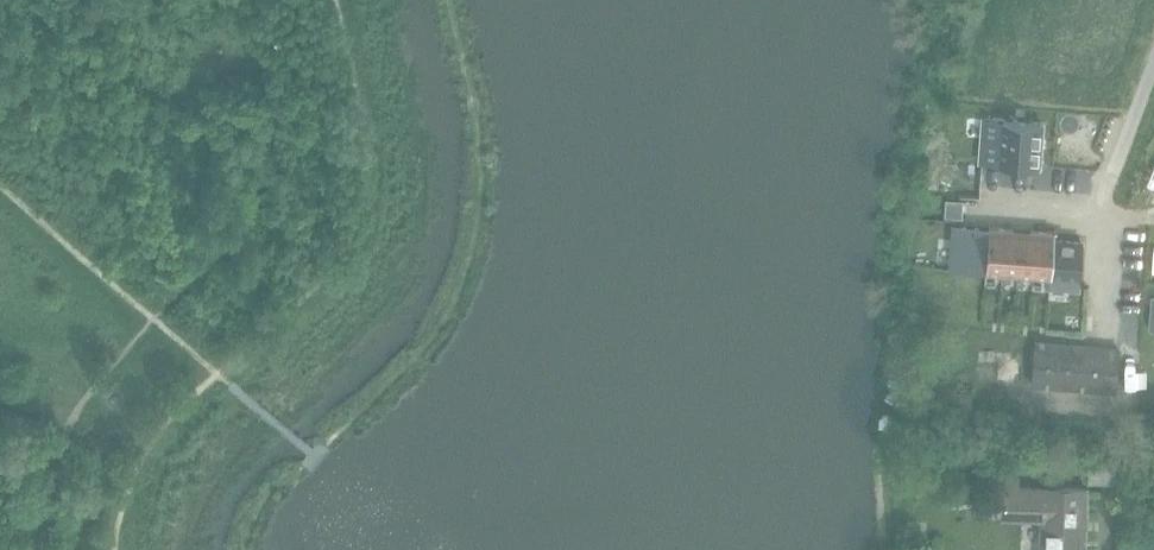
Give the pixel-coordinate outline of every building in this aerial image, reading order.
[(983,137),(981,160),(999,162),(1038,165),(1042,122),(1002,119),(1002,120),(997,119),(996,138),(983,137)] [(945,198),(944,216),(962,217),(963,199),(945,198)] [(954,224),(951,267),(985,270),(985,271),(1049,275),(1049,283),(1077,285),(1081,240),(1056,239),(1056,231),(1054,231),(1053,231),(1036,230),(1035,237),(1006,234),(1006,227),(989,226),(989,227),(954,224)] [(1114,387),(1116,348),(1031,343),(1029,383),(1114,387)] [(1041,516),(1040,549),(1079,549),(1080,519),(1085,519),(1086,487),(1047,486),(1047,489),(1017,488),(1018,476),(1004,475),(1003,511),(1041,512),(1041,516)]
